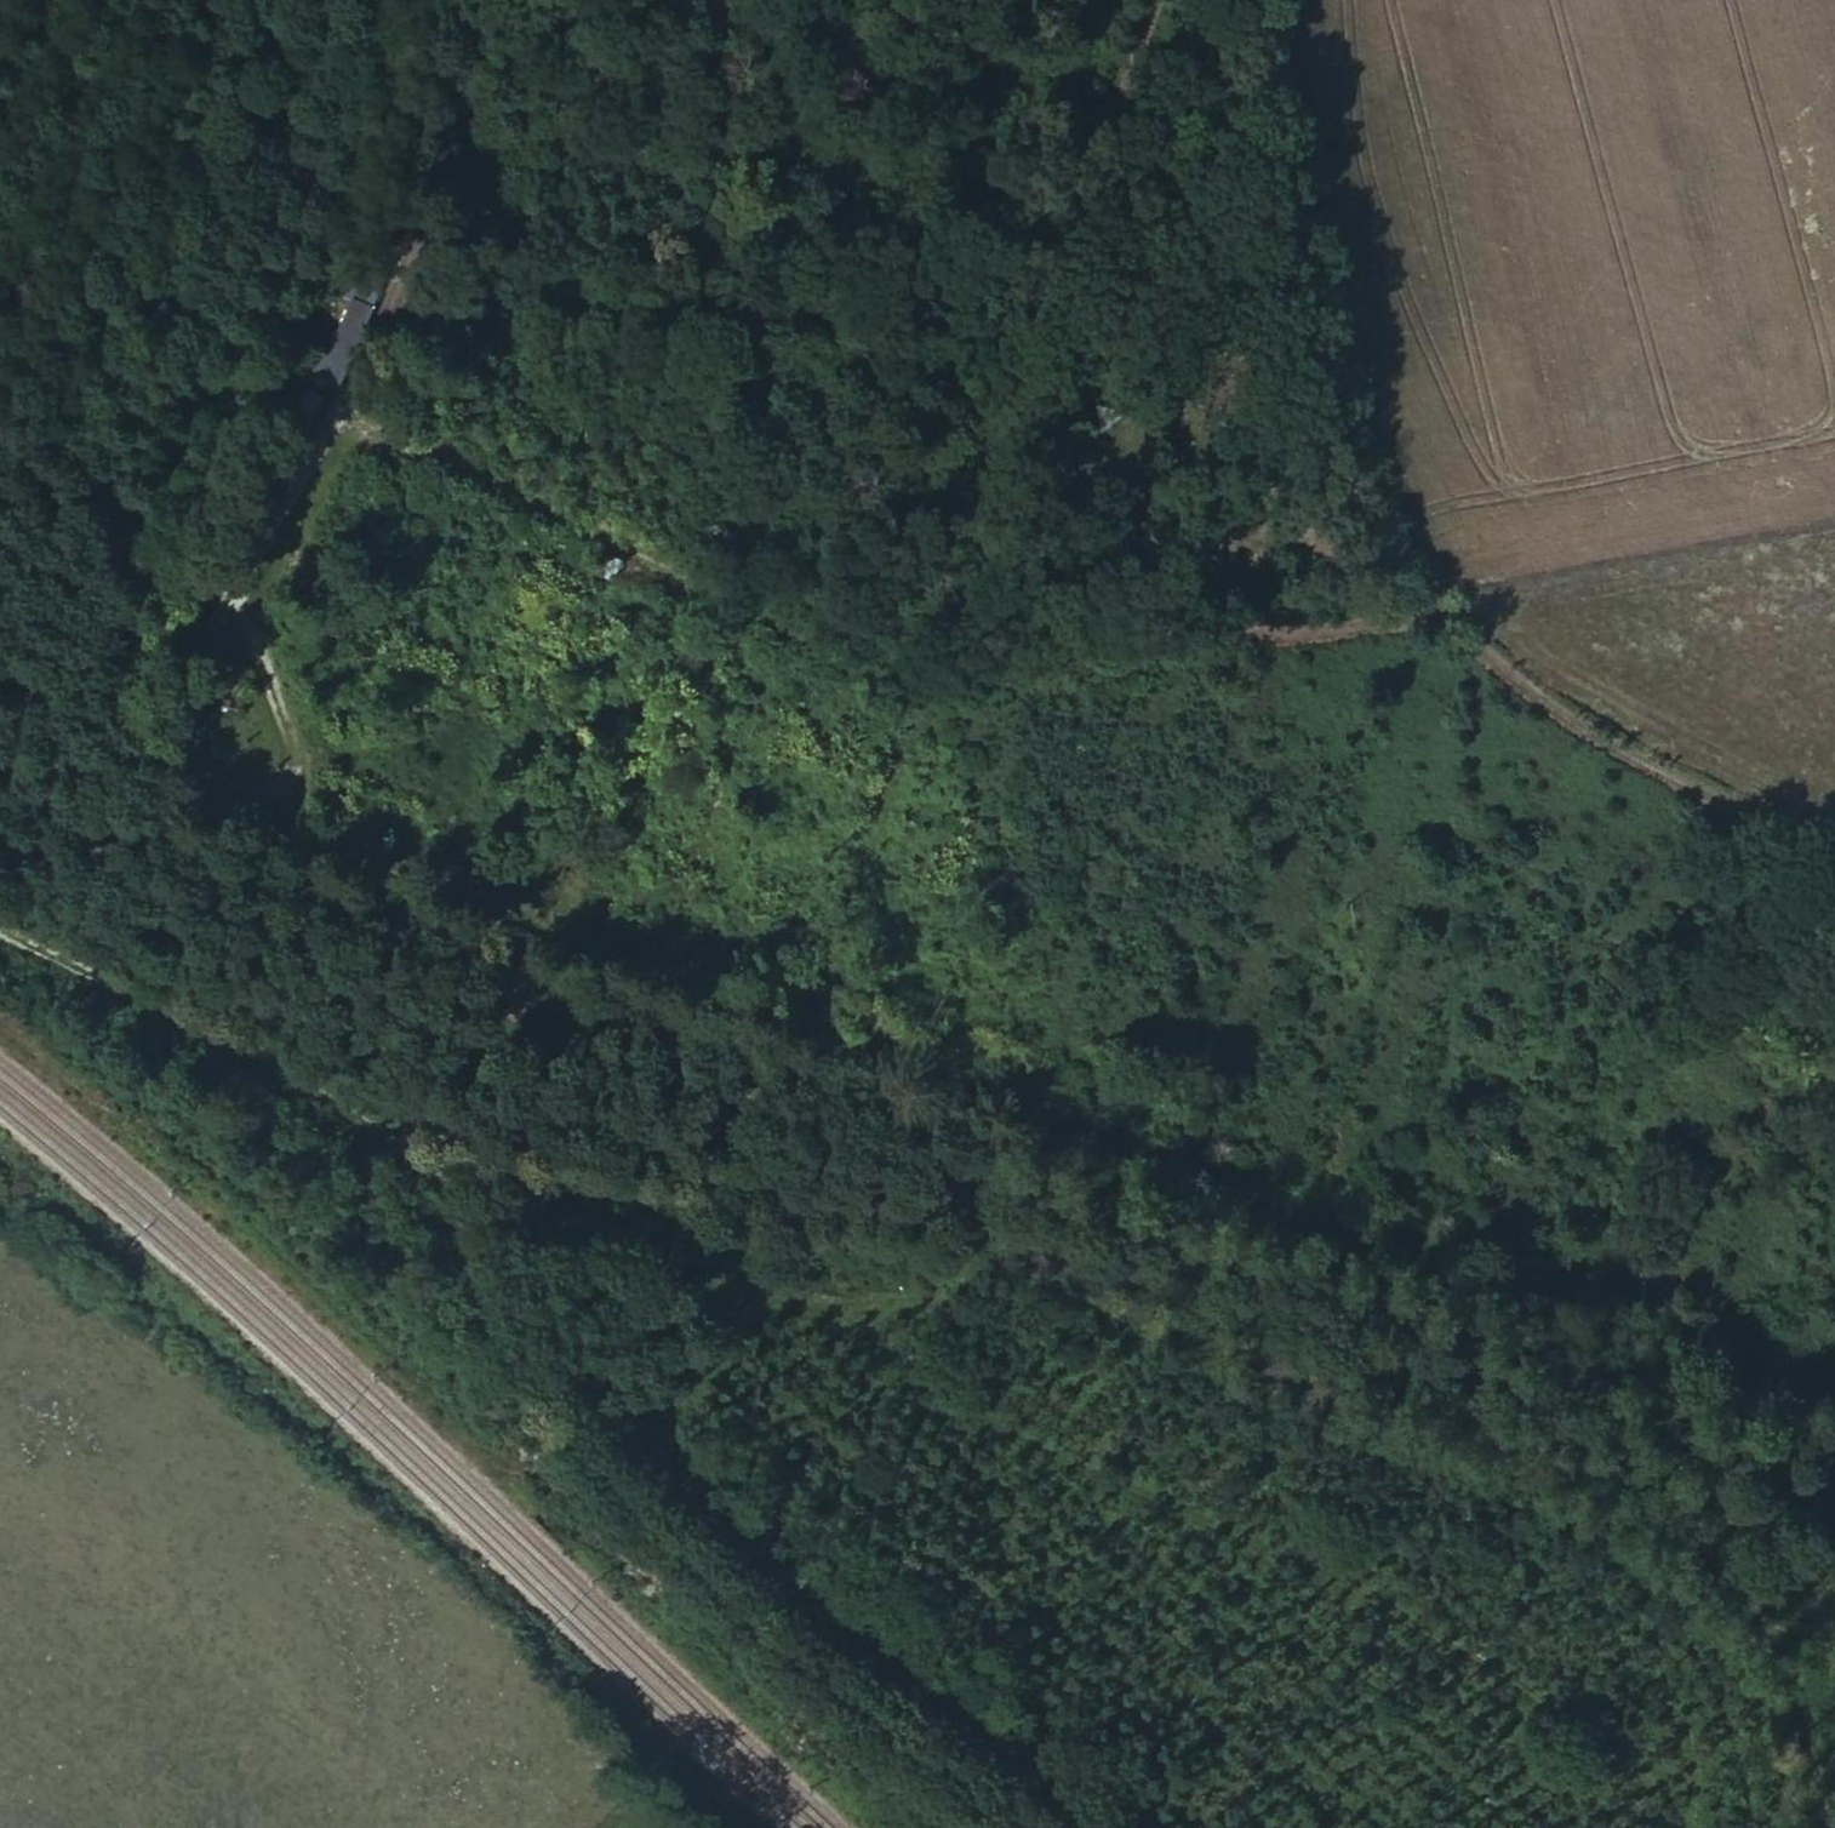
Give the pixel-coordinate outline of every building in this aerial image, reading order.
[(352,293),(309,378),(332,389),(375,305),(352,293)]
